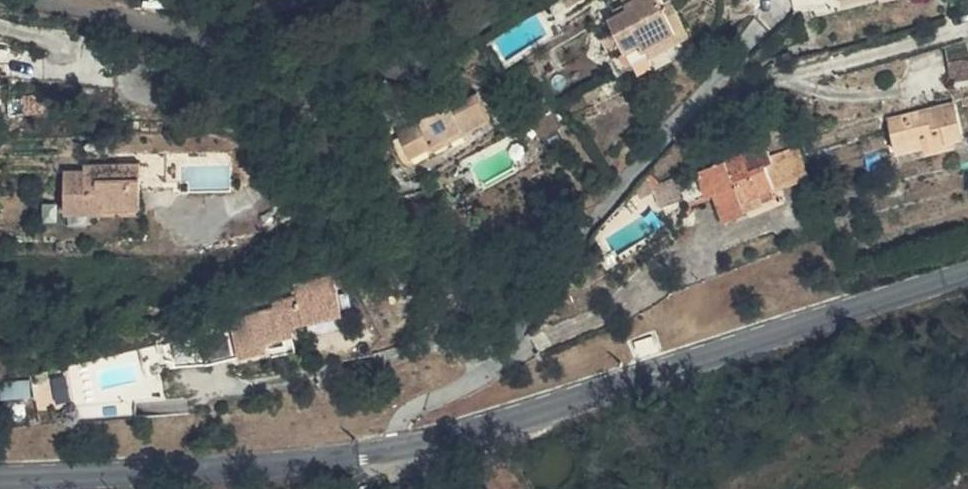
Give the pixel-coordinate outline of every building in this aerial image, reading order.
[(625,6),(628,13),(608,23),(614,34),(603,40),(608,52),(621,45),(630,41),(633,48),(680,24),(671,5),(663,9),(659,0),(635,0),(625,6)] [(800,24),(861,0),(799,0),(802,7),(795,10),(800,24)] [(630,41),(621,45),(630,63),(686,35),(680,24),(633,48),(630,41)] [(396,132),(411,157),(434,146),(432,142),(446,132),(453,143),(492,121),(477,94),(458,105),(450,90),(430,102),(434,110),(396,132)] [(887,130),(894,153),(924,144),(927,154),(928,158),(952,151),(950,145),(964,140),(952,109),(887,130)] [(455,146),(453,143),(446,132),(432,142),(434,146),(411,157),(417,167),(455,146)] [(897,164),(927,154),(924,144),(894,153),(897,164)] [(142,151),(143,166),(143,171),(160,169),(160,151),(142,151)] [(683,186),(692,213),(699,210),(702,220),(707,233),(728,226),(724,216),(761,203),(764,210),(801,196),(791,164),(761,174),(756,160),(728,170),(683,186)] [(118,167),(118,173),(120,186),(133,186),(133,216),(106,218),(106,223),(107,231),(147,227),(143,171),(143,166),(118,167)] [(120,186),(118,173),(86,175),(85,180),(66,182),(69,226),(106,223),(106,218),(133,216),(133,186),(120,186)] [(765,213),(764,210),(761,203),(724,216),(728,226),(765,213)] [(641,213),(642,219),(648,233),(671,224),(664,204),(641,213)] [(695,221),(702,220),(699,210),(692,213),(695,221)] [(273,352),(332,343),(326,302),(292,308),(295,324),(269,329),(269,332),(224,340),(228,369),(274,363),(273,352)]
